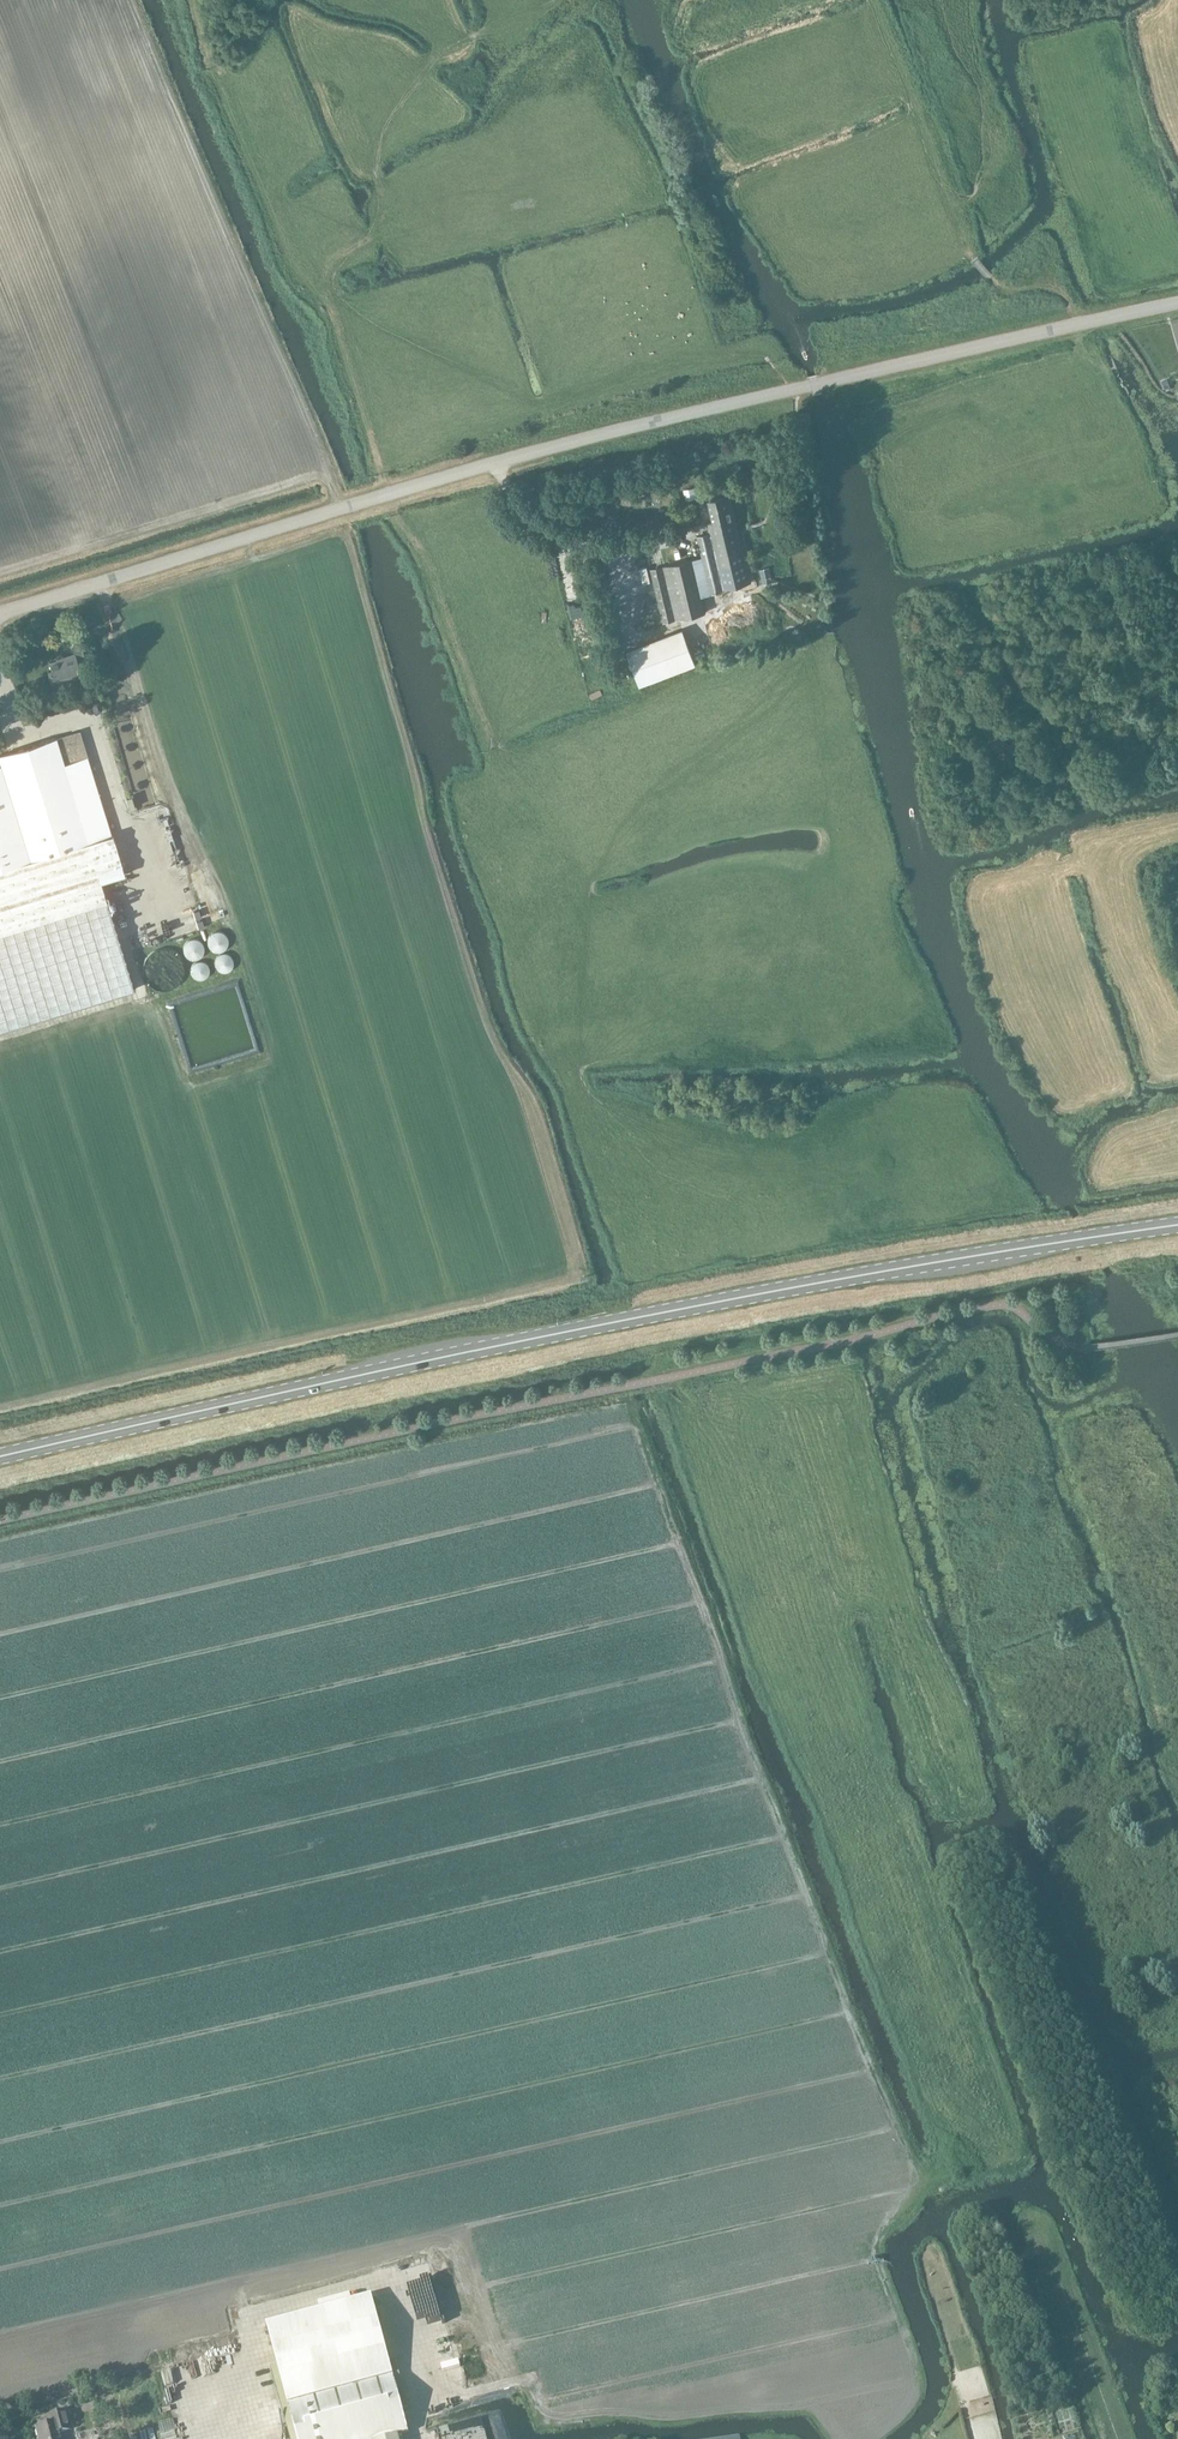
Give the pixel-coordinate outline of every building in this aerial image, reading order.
[(694,488),(684,490),(686,500),(696,499),(694,488)] [(730,495),(708,500),(713,523),(708,524),(710,533),(723,588),(751,582),(730,495)] [(696,536),(701,557),(710,594),(724,591),(723,588),(710,533),(696,536)] [(701,557),(688,560),(697,597),(710,594),(701,557)] [(687,561),(663,566),(676,619),(699,613),(687,561)] [(663,566),(650,569),(663,622),(676,619),(663,566)] [(760,569),(763,583),(772,581),(769,567),(760,569)] [(742,592),(753,589),(751,582),(740,585),(742,592)] [(682,630),(627,651),(640,685),(688,666),(695,664),(691,655),(682,630)] [(48,672),(53,687),(64,684),(63,681),(80,676),(77,668),(80,667),(79,664),(78,665),(78,663),(86,660),(80,643),(78,642),(76,643),(73,644),(72,646),(75,656),(58,661),(57,660),(50,662),(53,670),(48,672)] [(88,843),(65,764),(88,758),(80,731),(0,755),(0,869),(88,843)] [(134,989),(101,882),(125,875),(113,835),(111,836),(88,843),(0,869),(0,1030),(134,989)] [(180,920),(178,913),(156,918),(157,925),(180,920)] [(267,2324),(277,2363),(271,2365),(291,2438),(388,2438),(399,2436),(408,2433),(371,2296),(267,2324)] [(218,2342),(206,2344),(209,2359),(220,2357),(218,2342)] [(59,2433),(69,2430),(64,2412),(48,2416),(50,2425),(36,2428),(39,2438),(60,2438),(59,2433)] [(182,2415),(155,2422),(159,2437),(186,2429),(182,2415)] [(144,2429),(151,2438),(156,2438),(148,2427),(144,2429)]
